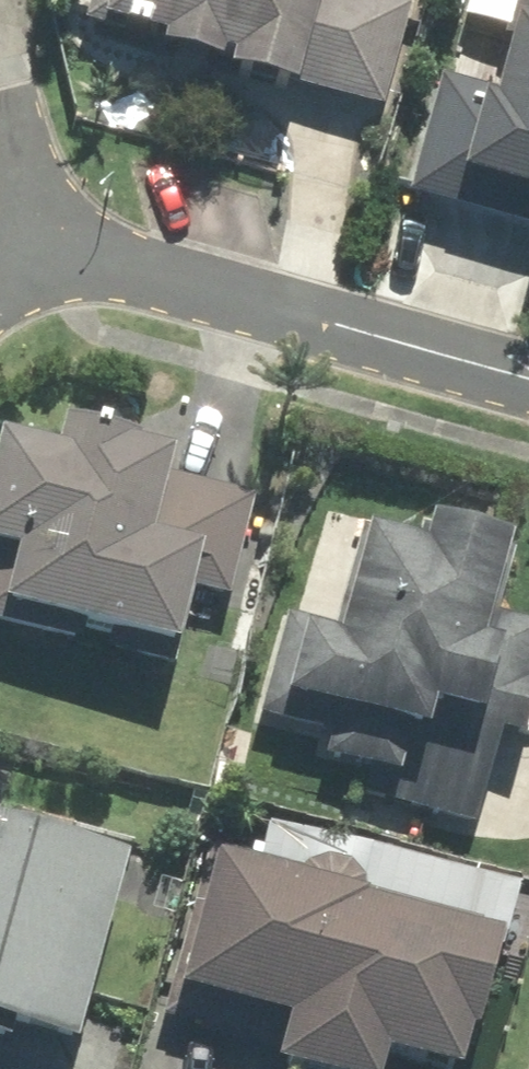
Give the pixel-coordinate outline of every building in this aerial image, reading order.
[(81,44),(393,120),(421,8),(390,0),(92,0),(81,44)] [(506,42),(518,46),(503,97),(447,81),(412,206),(528,239),(528,0),(518,0),(506,42)] [(207,574),(240,583),(261,501),(176,480),(180,464),(111,447),(113,438),(68,426),(59,463),(32,457),(34,447),(6,440),(0,463),(0,629),(46,641),(50,625),(185,659),(207,574)] [(366,531),(340,630),(287,617),(261,718),(332,736),(325,763),(360,772),(353,798),(484,831),(507,739),(528,744),(528,625),(502,618),(521,541),(428,517),(421,545),(366,531)] [(16,1053),(21,1036),(86,1054),(138,864),(4,827),(12,800),(0,797),(0,1049),(16,1053)] [(222,859),(183,1010),(289,1038),(280,1068),(393,1068),(394,1065),(408,1068),(477,1068),(512,936),(368,898),(352,866),(328,860),(298,879),(222,859)]
